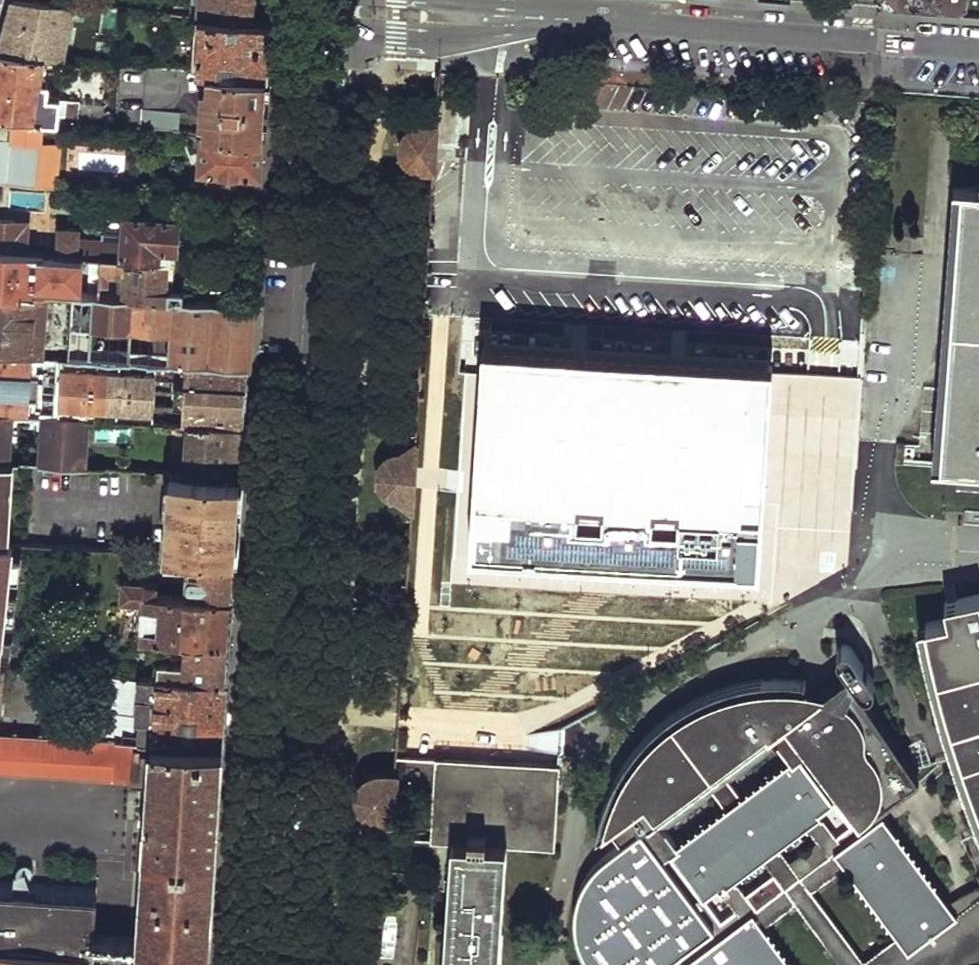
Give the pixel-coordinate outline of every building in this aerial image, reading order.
[(0,48),(0,50),(57,55),(61,55),(72,14),(84,16),(86,5),(46,1),(39,0),(13,0),(7,24),(0,48)] [(198,16),(253,22),(254,4),(255,0),(200,0),(198,16)] [(900,5),(911,5),(913,10),(965,13),(970,6),(970,0),(895,0),(900,5)] [(254,4),(253,22),(271,24),(271,15),(271,5),(254,4)] [(198,16),(195,67),(208,68),(267,74),(269,53),(271,24),(253,22),(198,16)] [(45,120),(75,123),(77,100),(51,98),(50,104),(39,102),(37,97),(37,92),(43,93),(44,85),(38,84),(41,70),(55,72),(57,55),(0,50),(0,118),(45,120)] [(203,85),(200,131),(263,135),(266,98),(267,74),(208,68),(207,85),(203,85)] [(393,822),(395,822),(397,773),(400,722),(402,688),(405,636),(413,637),(414,614),(407,614),(413,513),(416,513),(420,441),(418,441),(426,317),(441,71),(441,70),(435,69),(433,123),(417,123),(409,126),(400,136),(399,147),(402,158),(407,164),(414,169),(431,170),(413,450),(397,449),(387,452),(381,457),(377,465),(376,476),(378,483),(382,489),(388,494),(398,497),(410,498),(394,722),(391,769),(376,769),(367,773),(359,779),(354,793),(359,804),(365,813),(390,819),(372,964),(375,964),(393,822)] [(56,187),(59,145),(44,143),(45,120),(0,118),(0,184),(56,187)] [(200,131),(197,170),(261,175),(263,135),(200,131)] [(960,196),(954,299),(944,472),(978,474),(978,197),(960,196)] [(77,228),(56,226),(53,254),(76,255),(102,257),(168,261),(172,262),(172,248),(175,249),(177,218),(123,215),(122,233),(100,231),(99,238),(76,236),(77,228)] [(7,251),(9,220),(0,220),(0,251),(7,251)] [(35,293),(37,265),(52,266),(53,254),(7,251),(0,251),(0,291),(35,293)] [(76,255),(72,296),(99,297),(101,285),(102,257),(76,255)] [(102,257),(101,285),(107,286),(108,274),(123,275),(121,299),(181,301),(181,293),(166,292),(168,261),(102,257)] [(225,290),(224,304),(252,305),(253,291),(225,290)] [(71,355),(72,296),(35,293),(0,291),(0,352),(71,355)] [(99,297),(72,296),(71,355),(111,358),(248,367),(252,305),(224,304),(181,301),(121,299),(99,297)] [(665,528),(663,557),(760,563),(764,503),(774,361),(685,355),(575,347),(486,341),(476,479),(472,544),(579,551),(581,522),(610,524),(639,526),(665,528)] [(10,413),(42,415),(85,417),(106,418),(111,358),(71,355),(0,352),(0,412),(10,413)] [(247,395),(248,367),(111,358),(106,418),(188,423),(245,426),(247,395)] [(10,413),(0,412),(0,463),(7,463),(10,413)] [(85,417),(42,415),(39,465),(82,468),(85,417)] [(245,426),(188,423),(184,473),(241,476),(243,454),(245,426)] [(8,544),(14,464),(7,463),(0,463),(0,543),(8,544)] [(179,473),(174,553),(236,556),(239,519),(241,476),(184,473),(179,473)] [(581,522),(579,551),(663,557),(665,528),(639,526),(610,524),(581,522)] [(6,603),(11,544),(8,544),(0,543),(0,602),(6,603)] [(164,552),(163,568),(185,569),(183,587),(234,589),(236,556),(174,553),(164,552)] [(121,578),(119,610),(141,613),(140,636),(185,640),(230,643),(232,614),(234,589),(183,587),(185,592),(190,594),(189,597),(155,594),(156,584),(145,584),(145,580),(121,578)] [(949,617),(926,622),(953,727),(978,799),(978,593),(954,599),(946,601),(949,617)] [(919,624),(946,730),(953,749),(978,823),(978,799),(953,727),(926,622),(919,624)] [(185,640),(183,666),(157,664),(157,678),(228,682),(229,661),(230,643),(185,640)] [(917,777),(858,695),(862,695),(865,695),(870,693),(872,688),(873,683),(868,676),(849,647),(844,645),(838,645),(834,649),(833,654),(833,660),(845,678),(809,704),(805,699),(802,695),(807,680),(795,679),(783,678),(766,679),(750,681),(733,684),(716,690),(698,697),(686,704),(675,710),(661,721),(649,731),(639,743),(626,760),(619,773),(611,788),(605,805),(600,819),(597,837),(609,828),(613,834),(617,839),(630,843),(631,835),(653,818),(672,842),(718,811),(741,842),(758,830),(735,799),(781,766),(803,797),(808,793),(839,837),(844,845),(848,841),(875,822),(870,814),(896,793),(917,777)] [(138,676),(135,720),(154,721),(153,741),(224,745),(225,733),(226,715),(228,682),(157,678),(138,676)] [(129,780),(132,740),(0,733),(0,771),(129,780)] [(153,741),(139,939),(113,937),(116,904),(98,902),(93,952),(205,960),(210,960),(211,948),(217,843),(224,745),(153,741)] [(512,880),(515,844),(562,848),(572,768),(427,754),(422,835),(461,838),(452,964),(504,964),(512,880)] [(803,797),(758,830),(790,873),(819,852),(825,848),(839,837),(808,793),(803,797)] [(923,940),(957,913),(949,903),(884,815),(875,822),(848,841),(923,940)] [(725,957),(719,949),(705,929),(675,889),(695,874),(672,842),(653,818),(631,835),(630,843),(627,857),(609,875),(613,888),(614,902),(613,918),(609,931),(602,943),(617,964),(712,964),(725,957)] [(969,904),(957,913),(923,940),(848,841),(844,845),(852,856),(839,865),(825,848),(819,852),(842,881),(812,902),(790,873),(758,830),(741,842),(771,884),(794,914),(765,936),(777,951),(804,931),(831,964),(857,964),(823,919),(854,897),(905,964),(978,964),(978,896),(969,904)] [(602,943),(609,931),(613,918),(614,902),(613,888),(609,875),(627,857),(630,843),(617,839),(593,867),(588,874),(585,879),(581,888),(578,894),(577,897),(576,903),(575,910),(575,913),(575,923),(576,930),(578,936),(578,939),(581,947),(582,952),(591,964),(617,964),(602,943)] [(675,889),(705,929),(720,917),(742,904),(771,884),(741,842),(695,874),(675,889)] [(957,913),(969,904),(978,896),(978,888),(961,894),(949,903),(957,913)] [(93,952),(98,902),(0,896),(0,946),(93,952)] [(762,932),(742,904),(720,917),(735,938),(719,949),(725,957),(762,932)] [(777,951),(765,936),(762,932),(725,957),(712,964),(787,964),(777,951)] [(205,960),(93,952),(0,946),(0,964),(205,964),(205,960)]
